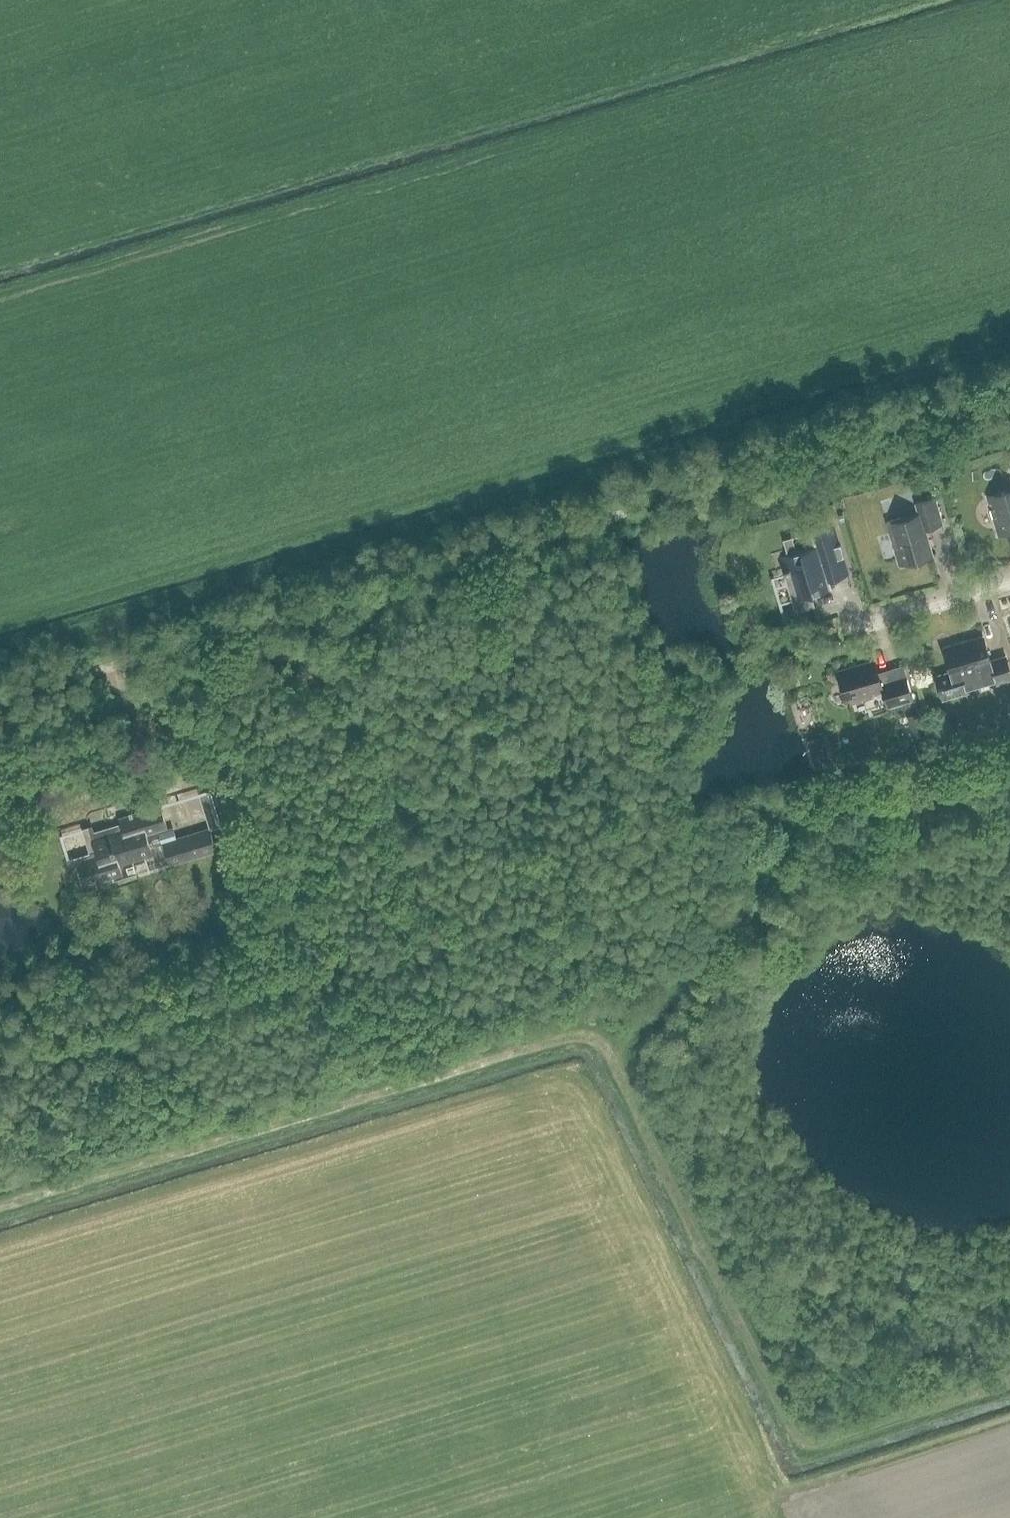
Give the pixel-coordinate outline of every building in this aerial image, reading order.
[(986,497),(998,536),(1009,532),(1009,490),(986,497)] [(923,515),(921,516),(920,514),(901,519),(900,517),(886,521),(899,565),(933,555),(925,530),(946,523),(938,498),(920,503),(923,515)] [(792,601),(831,589),(829,582),(848,576),(833,525),(813,531),(817,546),(780,557),(784,571),(783,571),(792,601)] [(951,672),(935,676),(943,701),(968,693),(967,687),(995,679),(997,685),(1009,681),(1009,670),(1005,656),(990,660),(983,636),(944,647),(951,672)] [(906,677),(881,684),(874,660),(837,671),(847,704),(884,694),(888,709),(913,701),(906,677)] [(923,713),(907,718),(916,747),(931,743),(923,713)] [(832,764),(827,748),(812,752),(817,769),(832,764)] [(173,827),(168,828),(161,805),(118,818),(122,829),(92,838),(97,857),(81,862),(88,885),(123,875),(120,866),(143,858),(147,873),(216,851),(209,827),(176,838),(173,827)]
